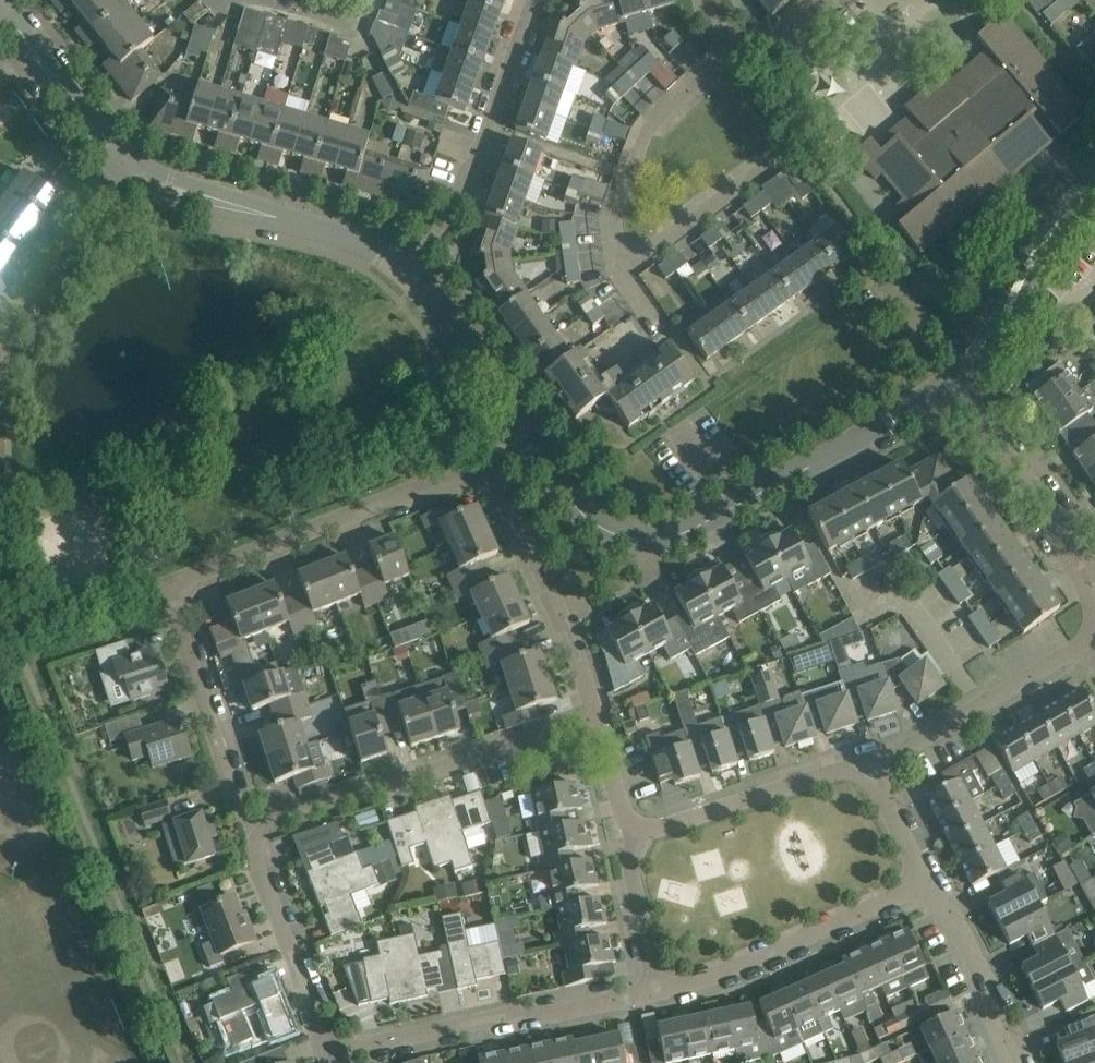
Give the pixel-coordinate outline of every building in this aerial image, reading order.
[(54,4),(62,13),(72,5),(76,11),(79,14),(96,0),(59,0),(54,4)] [(76,31),(82,39),(125,5),(121,0),(96,0),(79,14),(86,23),(76,31)] [(407,34),(416,10),(412,8),(402,5),(389,0),(385,13),(380,11),(376,22),(407,34)] [(402,5),(412,8),(414,0),(403,0),(402,5)] [(470,2),(500,13),(505,0),(471,0),(470,2)] [(574,17),(591,36),(597,29),(615,24),(609,0),(577,0),(580,11),(574,17)] [(615,24),(624,22),(623,19),(644,13),(641,0),(609,0),(615,24)] [(644,13),(674,5),(672,0),(641,0),(644,13)] [(772,16),(791,0),(758,0),(772,16)] [(1045,11),(1055,2),(1054,0),(1036,0),(1045,11)] [(470,2),(461,27),(492,37),(500,13),(470,2)] [(125,5),(82,39),(90,48),(100,40),(107,48),(139,22),(125,5)] [(1052,6),(1041,15),(1050,26),(1061,16),(1052,6)] [(246,8),(234,45),(255,52),(260,36),(260,35),(267,15),(246,8)] [(267,15),(260,35),(282,42),(288,21),(267,15)] [(921,253),(1051,143),(1047,138),(1055,130),(1059,136),(1086,113),(1004,15),(977,38),(988,51),(951,82),(945,76),(905,109),(911,116),(876,146),(870,139),(854,153),(865,166),(864,166),(876,180),(882,174),(904,199),(897,205),(908,218),(898,226),(921,253)] [(555,19),(545,47),(578,58),(584,42),(591,36),(574,17),(567,23),(555,19)] [(302,48),(309,27),(288,21),(282,42),(302,48)] [(114,57),(103,65),(111,74),(141,50),(153,40),(142,26),(139,22),(107,48),(109,52),(114,57)] [(399,58),(407,34),(376,22),(375,22),(370,35),(372,36),(379,50),(384,59),(396,53),(399,58)] [(309,27),(304,43),(313,46),(318,30),(309,27)] [(461,27),(453,50),(453,51),(483,62),(492,37),(461,27)] [(184,32),(182,40),(190,42),(192,35),(184,32)] [(664,41),(674,51),(683,42),(674,32),(664,41)] [(1076,48),(1094,70),(1094,32),(1076,48)] [(342,45),(337,59),(345,62),(347,55),(350,47),(342,45)] [(444,75),(444,76),(474,87),(483,62),(453,51),(453,50),(439,45),(431,70),(444,75)] [(545,47),(535,74),(565,85),(577,89),(578,90),(585,70),(575,67),(578,58),(545,47)] [(141,50),(111,74),(116,80),(132,101),(162,77),(148,60),(146,56),(141,50)] [(405,71),(399,58),(396,53),(384,59),(394,77),(405,71)] [(650,54),(640,63),(649,72),(659,63),(650,54)] [(649,72),(640,63),(630,72),(639,81),(649,72)] [(414,92),(409,106),(427,113),(445,119),(449,106),(465,111),(474,87),(444,76),(444,75),(431,70),(422,95),(414,92)] [(535,74),(525,102),(556,113),(565,85),(535,74)] [(624,78),(615,86),(624,96),(633,87),(624,78)] [(194,100),(182,137),(194,141),(197,128),(203,130),(208,131),(220,91),(215,90),(198,85),(194,100)] [(624,96),(615,86),(605,96),(614,105),(624,96)] [(389,87),(379,93),(383,101),(394,96),(389,87)] [(161,90),(150,128),(174,135),(180,137),(182,137),(194,100),(186,98),(182,97),(161,90)] [(220,91),(208,131),(219,135),(215,147),(223,150),(226,150),(241,98),(239,97),(220,91)] [(241,98),(226,150),(236,153),(240,141),(251,144),(263,104),(241,98)] [(556,113),(525,102),(515,130),(546,141),(556,113)] [(263,104),(251,144),(252,144),(261,147),(258,160),(268,163),(284,111),(264,104),(263,104)] [(284,111),(268,163),(272,164),(279,166),(283,154),(293,157),(305,117),(288,112),(284,111)] [(595,116),(590,128),(603,132),(604,128),(607,120),(595,116)] [(305,117),(293,157),(301,159),(304,160),(300,173),(311,176),(327,123),(313,119),(305,117)] [(625,140),(629,129),(607,120),(604,128),(603,132),(625,140)] [(429,122),(427,128),(441,133),(443,127),(429,122)] [(327,123),(311,176),(321,179),(322,179),(325,167),(336,170),(348,130),(337,127),(327,123)] [(407,127),(397,124),(393,140),(402,143),(407,127)] [(598,145),(603,132),(590,128),(586,141),(598,145)] [(348,130),(336,170),(347,173),(343,185),(346,186),(354,189),(365,151),(370,136),(362,134),(348,130)] [(512,141),(502,168),(532,179),(542,151),(512,141)] [(365,151),(354,189),(370,194),(387,199),(398,161),(382,156),(365,151)] [(398,161),(387,199),(395,201),(419,208),(423,198),(431,171),(410,165),(406,164),(398,161)] [(502,168),(492,196),(522,207),(532,179),(502,168)] [(783,172),(772,180),(773,181),(788,201),(799,193),(803,199),(813,191),(797,169),(787,177),(783,172)] [(25,172),(11,190),(55,223),(61,215),(50,207),(58,197),(25,172)] [(574,174),(573,176),(569,189),(581,194),(605,203),(611,187),(574,174)] [(765,193),(754,200),(762,211),(772,203),(777,209),(788,201),(773,181),(762,189),(765,193)] [(576,206),(581,194),(569,189),(566,197),(564,202),(576,206)] [(0,205),(0,210),(31,233),(37,224),(48,232),(55,223),(11,190),(0,205)] [(492,196),(482,224),(515,236),(518,226),(516,225),(522,207),(492,196)] [(751,218),(762,211),(754,200),(744,208),(751,218)] [(28,259),(34,250),(24,242),(31,233),(0,210),(0,238),(28,259)] [(829,214),(808,230),(817,242),(835,268),(857,253),(838,227),(829,214)] [(543,219),(542,232),(557,233),(558,220),(543,219)] [(722,223),(712,230),(720,241),(730,234),(722,223)] [(515,236),(482,224),(472,252),(485,256),(486,264),(510,261),(509,252),(515,236)] [(561,225),(563,240),(576,239),(574,224),(561,225)] [(720,241),(712,230),(701,238),(709,249),(720,241)] [(4,269),(10,260),(21,268),(28,259),(0,238),(0,266),(4,269)] [(564,254),(577,253),(576,239),(563,240),(564,254)] [(817,242),(795,257),(814,283),(835,268),(817,242)] [(566,270),(579,269),(577,253),(564,254),(566,270)] [(680,253),(669,261),(677,272),(687,264),(680,253)] [(795,257),(774,273),(792,299),(814,283),(795,257)] [(510,261),(486,264),(487,273),(476,281),(498,312),(527,291),(540,282),(527,262),(513,272),(512,270),(510,261)] [(677,272),(669,261),(659,268),(666,279),(677,272)] [(581,283),(579,269),(566,270),(568,284),(581,283)] [(792,299),(774,273),(752,288),(771,314),(792,299)] [(771,314),(752,288),(742,295),(731,303),(750,329),(771,314)] [(528,293),(527,291),(498,312),(514,333),(539,314),(525,295),(528,293)] [(587,315),(597,307),(589,297),(579,304),(587,315)] [(731,303),(709,319),(728,345),(750,329),(731,303)] [(597,307),(587,315),(594,325),(604,318),(597,307)] [(555,336),(539,314),(514,333),(530,356),(555,336)] [(728,345),(709,319),(688,334),(707,360),(716,353),(728,345)] [(1090,324),(1094,328),(1085,337),(1094,348),(1094,320),(1090,324)] [(555,336),(530,356),(545,377),(570,358),(555,336)] [(570,358),(545,377),(575,420),(594,406),(597,410),(611,412),(615,410),(629,429),(693,383),(669,348),(658,356),(662,362),(627,387),(615,371),(594,386),(581,367),(587,363),(579,351),(570,358)] [(1046,415),(1079,392),(1059,363),(1030,383),(1038,394),(1033,397),(1046,415)] [(1046,415),(1066,444),(1094,424),(1087,414),(1092,410),(1079,392),(1046,415)] [(1086,472),(1094,466),(1094,425),(1094,424),(1066,444),(1086,472)] [(896,516),(928,498),(936,467),(926,465),(925,463),(906,473),(901,463),(877,476),(896,516)] [(1086,472),(1094,485),(1094,466),(1086,472)] [(928,498),(948,526),(983,501),(968,479),(959,485),(947,468),(945,469),(936,467),(928,498)] [(873,528),(896,516),(877,476),(853,489),(873,528)] [(873,528),(853,489),(830,501),(850,540),(873,528)] [(850,540),(830,501),(808,513),(829,552),(850,540)] [(998,522),(983,501),(948,526),(963,548),(998,522)] [(439,523),(450,547),(487,530),(477,506),(453,517),(448,505),(421,517),(426,529),(439,523)] [(1013,543),(998,522),(963,548),(978,570),(1013,543)] [(447,575),(453,587),(480,575),(475,564),(498,553),(487,530),(450,547),(460,569),(447,575)] [(768,535),(765,536),(788,580),(794,591),(795,591),(796,593),(809,585),(811,584),(831,574),(817,549),(805,555),(792,530),(782,535),(780,535),(777,534),(773,534),(770,534),(768,535)] [(897,540),(904,552),(912,547),(906,535),(897,540)] [(758,581),(747,587),(760,611),(781,600),(774,588),(788,580),(765,536),(762,538),(760,539),(758,542),(756,545),(755,547),(755,548),(754,550),(744,555),(758,581)] [(378,571),(367,575),(377,603),(389,598),(384,585),(409,575),(394,537),(369,547),(378,571)] [(896,556),(904,552),(897,540),(889,544),(896,556)] [(926,557),(937,549),(932,542),(920,549),(926,557)] [(994,592),(1028,565),(1013,543),(978,570),(994,592)] [(937,549),(926,557),(931,565),(943,557),(937,549)] [(870,554),(877,566),(885,562),(879,550),(870,554)] [(870,554),(862,559),(869,571),(877,566),(870,554)] [(346,556),(322,565),(336,604),(360,594),(365,607),(377,603),(367,575),(355,580),(346,556)] [(862,559),(854,563),(861,575),(869,571),(862,559)] [(853,579),(861,575),(854,563),(846,567),(853,579)] [(307,599),(295,603),(306,630),(318,626),(313,613),(336,604),(322,565),(297,575),(307,599)] [(1028,565),(994,592),(1009,613),(1044,586),(1028,565)] [(697,573),(695,573),(730,637),(719,616),(732,608),(740,623),(760,611),(747,587),(736,592),(722,567),(712,572),(711,572),(707,571),(704,571),(702,571),(700,572),(697,573)] [(944,582),(955,574),(949,567),(938,575),(944,582)] [(689,618),(678,624),(691,649),(692,648),(695,656),(730,637),(695,573),(692,575),(691,577),(690,578),(689,579),(688,581),(686,584),(685,585),(685,587),(675,592),(689,618)] [(949,590),(960,582),(955,574),(944,582),(949,590)] [(471,593),(481,617),(519,600),(508,576),(485,586),(480,575),(453,587),(458,599),(471,593)] [(965,589),(960,582),(949,590),(954,598),(965,589)] [(274,584),(250,593),(265,631),(288,622),(293,635),(306,630),(295,603),(283,608),(274,584)] [(1059,609),(1044,586),(1009,613),(1024,634),(1059,609)] [(971,597),(965,589),(954,598),(959,605),(971,597)] [(228,623),(210,630),(221,659),(231,655),(232,658),(241,680),(258,674),(245,639),(265,631),(250,593),(226,602),(235,626),(229,628),(228,623)] [(478,645),(483,657),(511,646),(506,634),(529,623),(519,600),(481,617),(491,640),(478,645)] [(629,609),(626,611),(649,653),(663,646),(670,660),(691,649),(678,624),(667,630),(653,604),(643,610),(640,609),(636,608),(634,608),(631,609),(629,609)] [(974,625),(985,617),(980,609),(968,617),(974,625)] [(649,653),(626,611),(623,613),(622,614),(619,616),(617,619),(617,621),(616,623),(616,624),(606,630),(619,655),(607,662),(615,692),(643,676),(635,661),(649,653)] [(853,615),(839,622),(845,636),(861,629),(853,615)] [(979,633),(990,625),(985,617),(974,625),(979,633)] [(995,632),(990,625),(979,633),(985,641),(995,632)] [(408,628),(390,635),(395,648),(404,645),(413,641),(408,628)] [(995,632),(985,641),(990,648),(1001,640),(995,632)] [(844,638),(829,643),(832,653),(847,649),(844,638)] [(97,650),(96,651),(102,672),(103,673),(100,674),(105,690),(125,684),(131,701),(149,696),(169,689),(165,675),(160,677),(157,669),(151,649),(131,655),(126,641),(97,650)] [(777,644),(770,648),(776,659),(783,656),(777,644)] [(501,664),(509,688),(548,676),(540,651),(516,659),(511,646),(483,657),(488,669),(501,664)] [(881,663),(890,692),(903,684),(918,705),(943,687),(925,662),(925,663),(915,649),(901,659),(900,658),(881,663)] [(890,692),(881,663),(868,668),(865,665),(864,662),(838,670),(842,681),(847,697),(859,693),(868,721),(897,711),(890,692)] [(275,665),(262,669),(266,677),(278,673),(275,665)] [(751,677),(760,705),(761,713),(774,709),(777,718),(776,718),(786,747),(815,738),(813,734),(806,710),(805,706),(801,694),(800,691),(785,697),(783,700),(785,706),(780,707),(778,700),(780,699),(771,670),(751,677)] [(276,702),(280,714),(308,705),(304,692),(291,697),(283,671),(278,673),(266,677),(243,684),(252,710),(276,702)] [(455,674),(418,686),(422,699),(435,738),(460,731),(452,706),(463,703),(465,710),(466,709),(455,674)] [(548,676),(509,688),(516,712),(503,717),(507,729),(541,718),(535,719),(532,708),(556,700),(548,676)] [(827,734),(856,725),(847,697),(842,681),(801,694),(805,706),(806,710),(813,734),(825,730),(827,734)] [(394,693),(382,697),(391,726),(403,722),(411,746),(435,738),(422,699),(418,686),(394,693)] [(687,689),(673,694),(684,729),(689,744),(701,740),(712,773),(737,765),(733,751),(726,732),(721,717),(698,725),(687,689)] [(1059,701),(1078,734),(1094,725),(1094,713),(1081,689),(1059,701)] [(369,702),(344,710),(348,723),(354,742),(361,762),(387,754),(379,730),(391,726),(382,697),(369,701),(369,702)] [(1059,701),(1037,714),(1057,747),(1078,734),(1059,701)] [(259,734),(267,758),(307,746),(299,721),(312,717),(308,705),(280,714),(284,726),(259,734)] [(761,713),(760,705),(721,717),(726,732),(733,751),(745,747),(749,761),(774,753),(761,713)] [(1037,714),(1015,727),(1035,760),(1057,747),(1037,714)] [(125,736),(133,761),(150,755),(154,768),(191,756),(182,728),(179,719),(173,721),(125,736)] [(106,726),(111,742),(119,739),(114,723),(106,726)] [(1015,727),(994,740),(1020,784),(1039,772),(1032,761),(1035,760),(1015,727)] [(689,744),(684,729),(661,737),(660,732),(645,737),(661,784),(673,780),(675,785),(700,777),(689,744)] [(307,746),(267,758),(275,783),(299,775),(303,786),(298,788),(298,789),(332,778),(328,765),(325,766),(317,742),(307,746)] [(926,796),(938,819),(972,801),(972,800),(984,794),(973,773),(979,769),(971,757),(942,774),(947,785),(926,796)] [(1094,777),(1094,763),(1094,762),(1083,768),(1090,780),(1094,777)] [(1002,770),(991,776),(998,787),(1009,781),(1002,770)] [(1068,786),(1061,775),(1055,779),(1053,776),(1047,780),(1049,783),(1056,794),(1068,786)] [(1009,781),(998,787),(1005,799),(1016,793),(1009,781)] [(530,818),(533,832),(561,826),(558,814),(583,809),(580,797),(578,798),(574,783),(531,792),(536,813),(536,817),(530,818)] [(1056,794),(1049,783),(1037,790),(1044,801),(1056,794)] [(452,862),(451,863),(454,872),(473,866),(463,832),(491,822),(488,812),(481,791),(452,800),(451,795),(432,801),(452,862)] [(1080,800),(1085,810),(1083,819),(1093,835),(1094,834),(1094,791),(1090,794),(1080,800)] [(498,796),(485,800),(497,838),(510,834),(498,796)] [(172,817),(167,800),(139,809),(145,825),(162,820),(172,817)] [(434,868),(451,863),(452,862),(432,801),(414,807),(416,812),(387,821),(393,842),(402,868),(414,863),(410,849),(426,843),(434,868)] [(938,819),(949,841),(983,823),(972,801),(938,819)] [(172,817),(162,820),(163,825),(168,841),(179,838),(187,864),(194,862),(215,856),(206,829),(214,827),(209,811),(174,822),(172,817)] [(1028,811),(1016,818),(1023,830),(1035,823),(1028,811)] [(529,834),(528,834),(533,858),(538,856),(541,870),(569,864),(567,852),(591,847),(588,835),(586,836),(583,821),(561,826),(533,832),(533,833),(529,834)] [(306,872),(313,890),(364,870),(363,869),(357,852),(353,853),(347,838),(342,839),(337,823),(293,837),(293,838),(298,837),(311,870),(306,872)] [(949,841),(961,864),(995,846),(983,823),(949,841)] [(1042,835),(1035,823),(1023,830),(1030,842),(1042,835)] [(1066,832),(1053,839),(1062,853),(1074,846),(1066,832)] [(995,846),(961,864),(972,886),(996,874),(1006,868),(995,846)] [(388,859),(372,866),(374,871),(379,882),(395,875),(388,859)] [(546,895),(549,909),(599,898),(577,903),(575,890),(599,885),(597,874),(594,874),(591,860),(574,863),(569,864),(541,870),(541,871),(548,870),(553,893),(546,895)] [(1065,861),(1053,867),(1065,890),(1078,884),(1065,861)] [(1006,894),(988,903),(999,923),(1039,903),(1048,898),(1033,870),(1024,875),(1018,862),(996,874),(1006,894)] [(364,870),(313,890),(320,908),(325,906),(332,922),(326,924),(331,936),(362,924),(351,895),(380,884),(379,882),(374,871),(372,866),(363,869),(364,870)] [(483,878),(462,883),(465,896),(486,891),(483,878)] [(209,884),(197,888),(204,908),(217,904),(209,884)] [(456,884),(436,889),(439,902),(460,898),(456,884)] [(256,940),(248,920),(244,922),(234,897),(217,904),(204,908),(202,909),(214,940),(202,945),(211,967),(224,962),(221,954),(256,940)] [(554,933),(557,947),(607,937),(607,936),(586,941),(583,929),(607,924),(605,912),(602,913),(599,898),(549,909),(556,908),(561,932),(554,933)] [(1027,936),(1033,947),(1065,930),(1062,923),(1052,929),(1039,903),(999,923),(1010,945),(1027,936)] [(442,917),(448,945),(452,964),(458,990),(477,985),(476,980),(506,974),(499,941),(469,948),(462,913),(442,917)] [(412,924),(399,927),(401,936),(414,934),(412,924)] [(1021,967),(1032,988),(1072,967),(1085,960),(1071,966),(1059,942),(1069,937),(1065,930),(1033,947),(1039,958),(1021,967)] [(891,931),(883,935),(907,988),(929,978),(908,931),(894,937),(891,931)] [(401,936),(396,938),(409,1000),(428,996),(427,991),(445,987),(440,966),(444,966),(441,951),(419,955),(414,934),(401,936)] [(863,944),(862,944),(881,986),(887,997),(907,988),(883,935),(876,938),(879,944),(866,950),(863,944)] [(607,937),(557,947),(558,948),(564,946),(569,970),(563,972),(566,987),(594,980),(591,967),(616,962),(613,951),(611,951),(607,937)] [(364,961),(343,966),(359,1005),(389,999),(390,1004),(409,1000),(396,938),(377,942),(380,958),(364,961)] [(842,960),(844,965),(845,965),(859,995),(860,995),(863,1000),(862,1001),(867,1013),(869,1012),(866,1007),(876,1003),(871,991),(881,986),(862,944),(854,948),(857,954),(842,960)] [(448,945),(440,947),(441,951),(444,966),(452,964),(448,945)] [(517,959),(504,962),(507,974),(519,972),(517,959)] [(1032,988),(1043,1009),(1060,1000),(1066,1012),(1088,1000),(1082,987),(1094,980),(1085,960),(1072,967),(1032,988)] [(829,965),(821,969),(822,970),(840,1010),(846,1023),(867,1013),(862,1001),(859,995),(845,965),(844,965),(832,971),(829,965)] [(816,978),(803,984),(824,1033),(834,1028),(828,1016),(840,1010),(822,970),(821,969),(814,972),(816,978)] [(279,1015),(274,1002),(279,1000),(272,980),(212,1003),(213,1005),(204,1009),(210,1025),(222,1021),(233,1048),(251,1041),(253,1047),(291,1032),(283,1014),(279,1015)] [(803,1042),(824,1033),(803,984),(789,991),(786,985),(778,988),(803,1042)] [(766,1020),(760,1022),(772,1056),(803,1042),(778,988),(771,992),(773,997),(759,1004),(766,1020)] [(725,1005),(738,1062),(772,1056),(760,1022),(754,1023),(751,1006),(735,1009),(734,1003),(725,1005)] [(916,1008),(921,1019),(932,1015),(927,1004),(916,1008)] [(704,1016),(712,1054),(735,1049),(737,1062),(738,1062),(725,1005),(717,1007),(719,1013),(704,1016)] [(916,1008),(895,1018),(896,1018),(901,1028),(921,1019),(916,1008)] [(920,1027),(930,1049),(972,1030),(969,1023),(963,1025),(956,1011),(920,1027)] [(688,1013),(679,1015),(689,1059),(712,1054),(704,1016),(689,1019),(688,1013)] [(679,1015),(671,1016),(673,1023),(657,1026),(660,1039),(647,1042),(652,1062),(671,1062),(689,1059),(679,1015)] [(1091,1017),(1070,1025),(1075,1037),(1056,1044),(1063,1062),(1072,1062),(1094,1055),(1094,1015),(1091,1017)] [(896,1018),(875,1028),(879,1038),(901,1028),(896,1018)] [(976,1054),(969,1041),(975,1038),(972,1030),(930,1049),(937,1062),(956,1062),(976,1054)] [(595,1033),(601,1062),(638,1062),(635,1044),(622,1047),(619,1034),(603,1038),(602,1031),(595,1033)] [(572,1044),(576,1062),(601,1062),(595,1033),(586,1035),(587,1041),(574,1044),(572,1044)] [(547,1037),(552,1062),(576,1062),(572,1044),(574,1044),(572,1039),(556,1042),(555,1036),(547,1037)] [(525,1048),(528,1062),(552,1062),(547,1037),(539,1039),(540,1045),(525,1048)] [(882,1044),(880,1044),(885,1054),(891,1052),(887,1042),(887,1041),(882,1044)] [(870,1049),(860,1053),(865,1062),(867,1062),(881,1057),(885,1054),(880,1044),(870,1049)] [(501,1047),(504,1062),(528,1062),(525,1048),(510,1052),(509,1045),(501,1047)] [(864,1045),(858,1048),(860,1053),(870,1049),(869,1045),(864,1045)] [(501,1047),(493,1049),(494,1055),(478,1058),(479,1062),(504,1062),(501,1047)] [(905,1060),(899,1048),(891,1052),(885,1054),(881,1057),(883,1062),(898,1062),(905,1060)] [(460,1055),(461,1059),(472,1062),(473,1062),(476,1062),(473,1051),(460,1055)] [(860,1053),(848,1057),(850,1062),(865,1062),(860,1053)] [(976,1054),(956,1062),(980,1062),(976,1054)] [(263,1055),(242,1062),(266,1062),(263,1055)] [(1072,1062),(1094,1062),(1094,1055),(1072,1062)]
